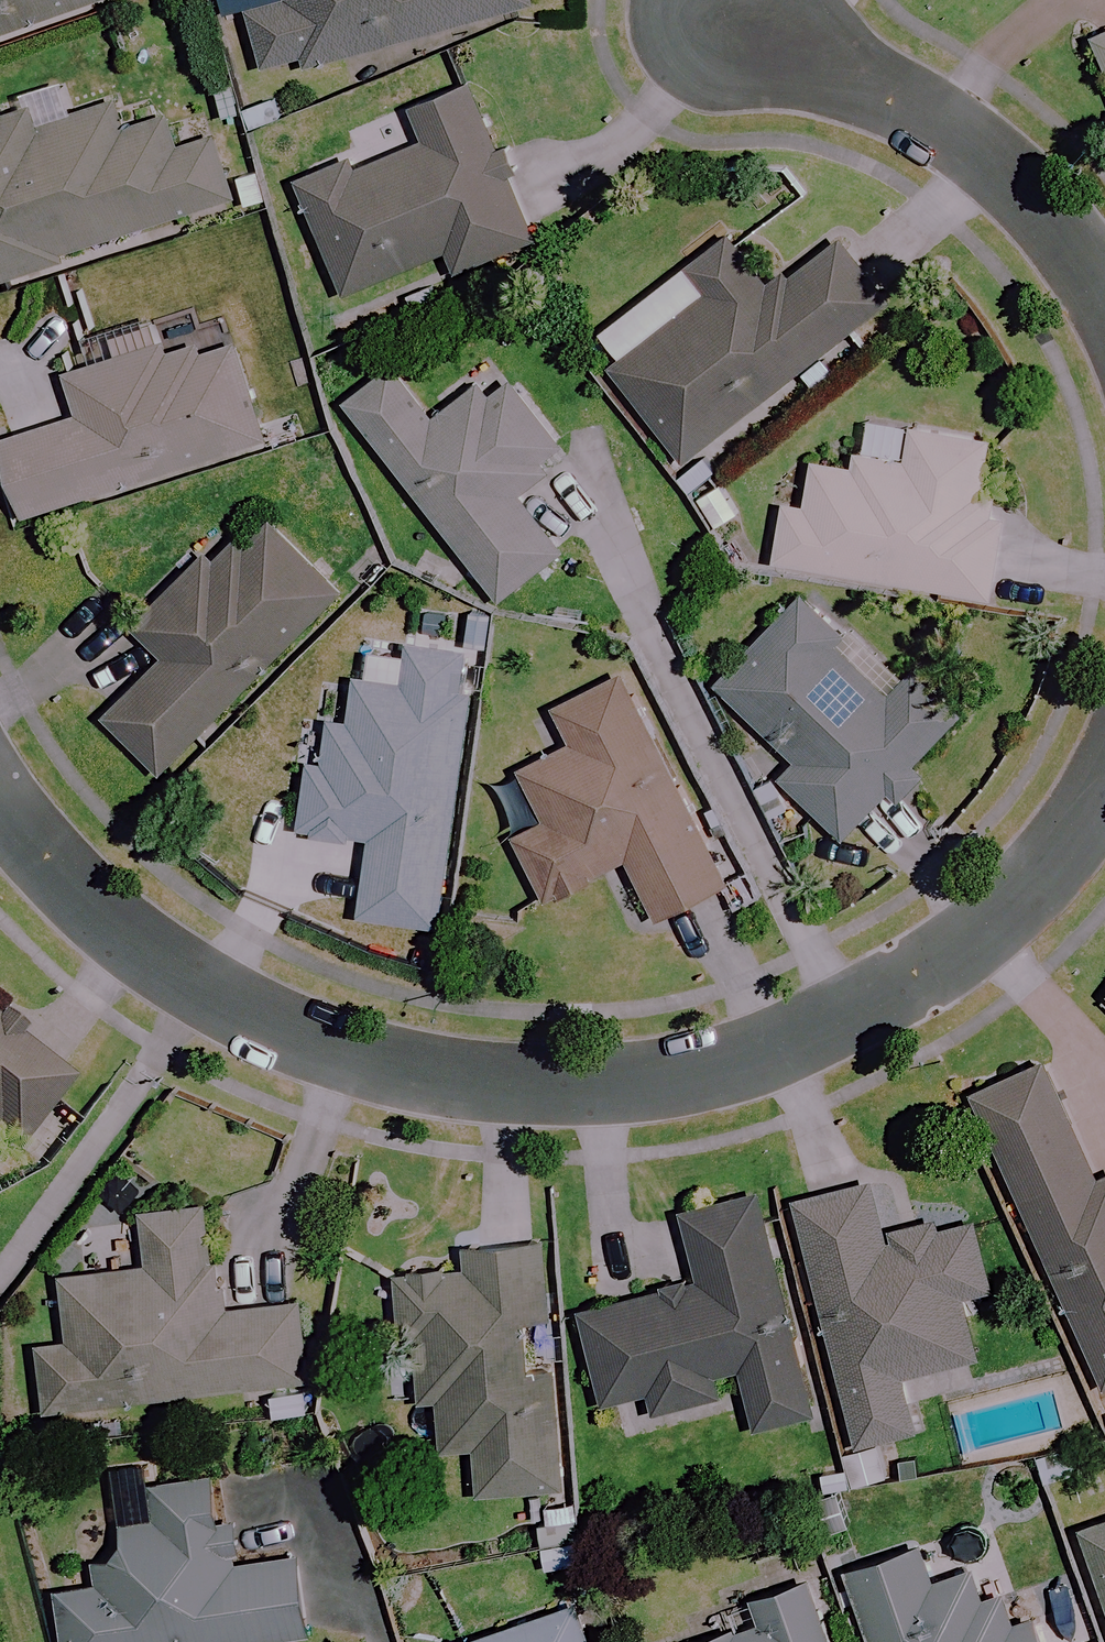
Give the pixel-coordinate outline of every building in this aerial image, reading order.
[(108,0),(0,0),(0,38),(108,0)] [(255,10),(273,76),(539,6),(537,0),(294,0),(255,10)] [(539,237),(480,88),(416,113),(429,145),(359,172),(355,163),(304,183),(348,294),(451,253),(458,269),(539,237)] [(121,107),(45,129),(39,109),(0,121),(0,277),(240,205),(212,114),(131,139),(121,107)] [(895,303),(847,241),(778,294),(735,239),(691,273),(711,298),(618,370),(690,462),(895,303)] [(274,441),(240,324),(71,373),(84,418),(5,441),(27,513),(274,441)] [(527,500),(555,478),(546,466),(566,450),(499,364),(433,415),(396,368),(351,403),(503,598),(566,550),(527,500)] [(808,505),(788,502),(780,564),(997,592),(1006,516),(995,515),(998,492),(985,490),(992,437),(858,419),(852,466),(814,462),(808,505)] [(729,484),(700,501),(720,535),(748,518),(729,484)] [(273,520),(240,554),(214,528),(147,595),(160,609),(141,628),(172,658),(112,719),(167,773),(346,592),(273,520)] [(910,683),(811,590),(722,685),(801,758),(784,776),(849,837),(893,790),(904,800),(981,718),(926,666),(910,683)] [(480,655),(413,646),(408,686),(363,680),(357,726),(326,722),(312,831),(374,839),(363,916),(443,927),(480,655)] [(733,885),(634,676),(560,712),(575,744),(525,768),(550,822),(519,836),(549,899),(633,859),(661,919),(733,885)] [(0,1022),(0,1137),(13,1148),(70,1079),(0,1022)] [(1101,1181),(1050,1066),(978,1097),(1104,1381),(1104,1179),(1101,1181)] [(931,1472),(920,1430),(907,1377),(983,1358),(968,1299),(999,1291),(980,1215),(893,1237),(880,1184),(801,1203),(862,1444),(843,1449),(848,1469),(824,1475),(830,1498),(931,1472)] [(818,1417),(765,1197),(686,1216),(701,1281),(586,1308),(610,1406),(653,1395),(658,1416),(725,1400),(720,1378),(744,1372),(758,1431),(818,1417)] [(51,1411),(271,1383),(276,1423),(316,1418),(311,1378),(317,1378),(307,1300),(228,1310),(215,1204),(145,1213),(152,1267),(68,1277),(76,1343),(43,1347),(51,1411)] [(553,1322),(544,1243),(468,1252),(470,1271),(407,1278),(420,1400),(442,1397),(448,1452),(480,1448),(485,1496),(570,1487),(561,1405),(539,1407),(531,1324),(553,1322)] [(239,1472),(155,1482),(159,1521),(120,1525),(118,1504),(64,1510),(67,1533),(53,1535),(65,1641),(270,1641),(352,1633),(343,1552),(250,1563),(239,1472)] [(1087,1527),(1104,1579),(1104,1521),(1087,1527)] [(987,1601),(977,1572),(939,1584),(927,1548),(854,1572),(877,1641),(1046,1641),(1038,1618),(1022,1623),(1011,1592),(987,1601)] [(814,1581),(758,1601),(765,1622),(708,1641),(835,1641),(814,1581)] [(584,1606),(476,1641),(596,1641),(584,1606)]
